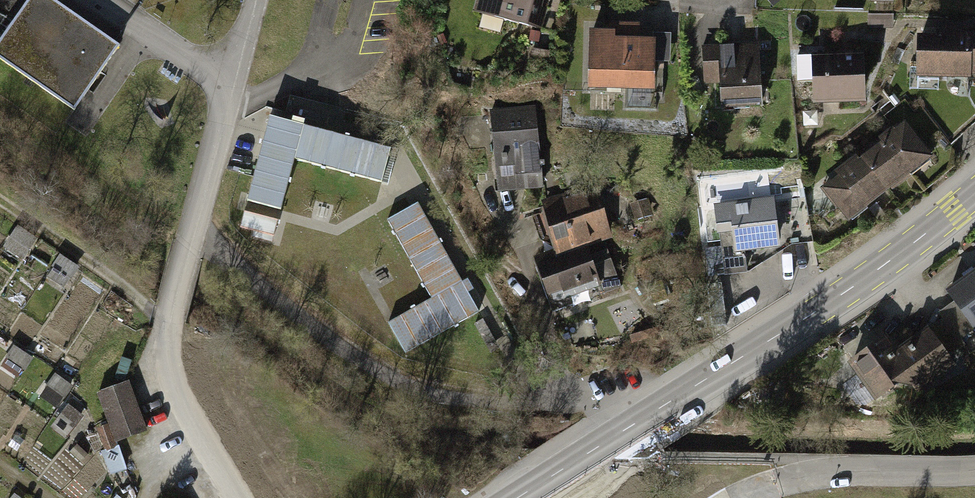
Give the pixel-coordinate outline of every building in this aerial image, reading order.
[(0,45),(0,56),(75,108),(119,46),(113,42),(52,0),(32,0),(0,45)] [(483,12),(542,28),(547,8),(538,5),(539,0),(486,0),(483,12)] [(612,33),(592,33),(591,82),(654,84),(655,43),(638,43),(638,27),(612,26),(612,33)] [(971,40),(924,39),(923,73),(970,74),(971,40)] [(751,41),(714,43),(715,75),(730,74),(732,108),(779,106),(777,56),(752,57),(751,41)] [(815,55),(799,55),(800,81),(817,81),(818,100),(863,99),(862,58),(815,60),(815,55)] [(534,109),(490,114),(498,179),(526,176),(528,186),(543,185),(534,109)] [(392,152),(269,119),(246,204),(282,213),(296,162),(383,186),(392,152)] [(865,161),(887,188),(928,156),(907,129),(865,161)] [(865,161),(829,190),(850,217),(887,188),(865,161)] [(546,206),(559,254),(585,245),(609,236),(597,192),(546,206)] [(779,252),(772,200),(716,207),(722,246),(705,248),(709,276),(749,271),(764,261),(763,254),(779,252)] [(479,312),(418,202),(386,220),(430,299),(387,323),(405,354),(479,312)] [(277,222),(245,213),(241,228),(273,237),(277,222)] [(39,239),(19,225),(4,247),(25,261),(39,239)] [(535,263),(551,307),(620,282),(609,251),(590,258),(585,245),(559,254),(535,263)] [(65,288),(79,267),(62,256),(48,276),(65,288)] [(951,293),(957,303),(974,328),(974,276),(951,293)] [(895,356),(911,378),(916,386),(951,361),(948,357),(965,344),(961,339),(974,329),(974,328),(957,303),(940,315),(945,320),(895,356)] [(884,339),(852,360),(879,400),(911,378),(895,356),(884,339)] [(33,358),(15,346),(6,359),(8,360),(3,367),(16,375),(21,368),(25,371),(33,358)] [(74,387),(56,374),(41,393),(59,407),(74,387)] [(129,383),(100,393),(117,442),(147,432),(129,383)] [(83,416),(68,405),(52,427),(67,438),(83,416)] [(108,425),(98,429),(106,451),(102,452),(111,475),(128,469),(119,446),(116,447),(108,425)] [(88,454),(78,445),(71,452),(82,461),(88,454)]
